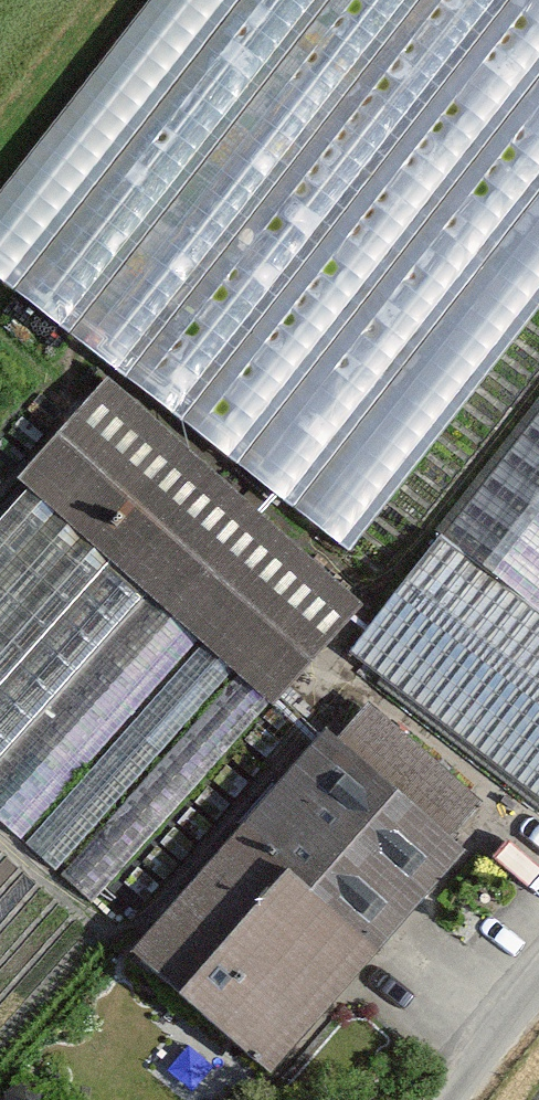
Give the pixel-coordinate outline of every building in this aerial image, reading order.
[(347,551),(538,305),(538,0),(145,0),(0,186),(0,281),(347,551)] [(103,382),(30,466),(37,472),(143,563),(163,580),(277,678),(286,687),(359,603),(103,382)] [(446,529),(538,602),(538,410),(446,529)] [(143,563),(37,472),(0,514),(0,728),(143,563)] [(436,534),(345,653),(538,801),(538,613),(436,534)] [(277,678),(163,580),(0,769),(0,824),(86,898),(277,678)] [(326,733),(133,949),(266,1067),(459,851),(326,733)]
